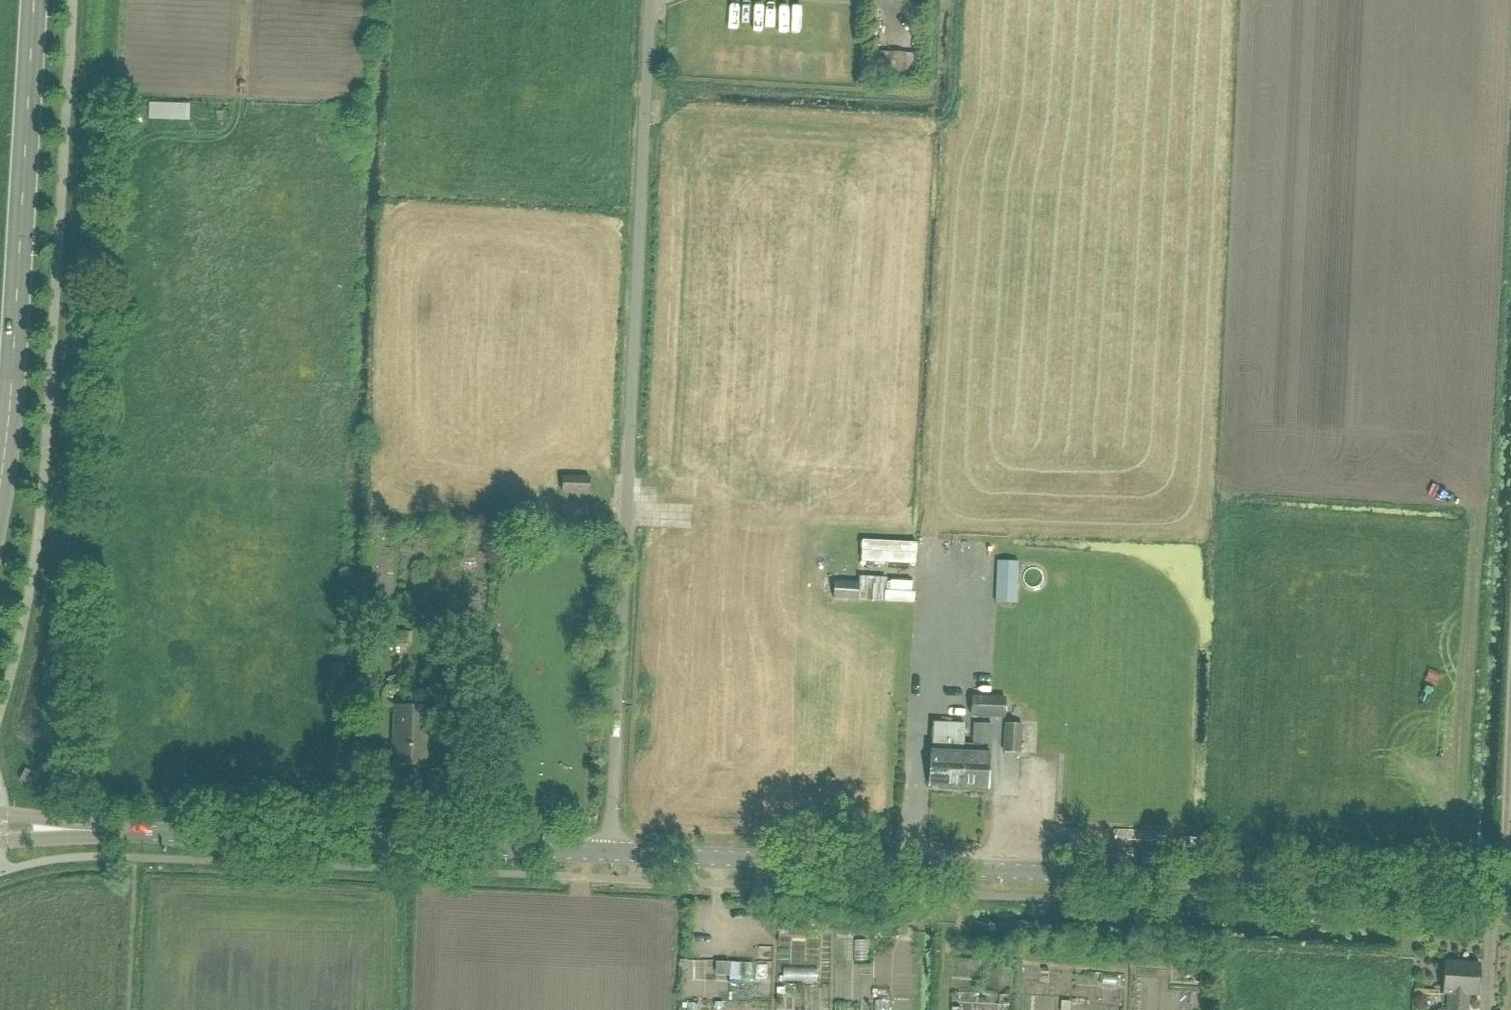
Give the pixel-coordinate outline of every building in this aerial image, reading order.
[(589,478),(564,477),(564,493),(589,494),(589,478)] [(997,560),(996,584),(1018,585),(1019,561),(997,560)] [(858,600),(859,584),(835,582),(834,599),(858,600)] [(380,631),(380,644),(408,644),(408,632),(380,631)] [(971,696),(971,717),(1005,718),(1005,697),(971,696)] [(394,706),(393,745),(400,746),(399,763),(394,762),(394,765),(427,766),(428,739),(429,739),(431,707),(394,706)] [(929,787),(961,788),(963,744),(964,724),(932,722),(929,787)] [(1002,753),(1020,754),(1022,724),(1003,723),(1002,753)] [(972,745),(963,744),(961,788),(987,790),(989,753),(981,753),(981,746),(990,746),(991,726),(973,725),(972,745)] [(26,770),(20,780),(31,787),(37,776),(26,770)] [(825,928),(824,904),(800,906),(801,930),(825,928)] [(1446,970),(1444,995),(1448,995),(1447,1009),(1469,1009),(1469,996),(1479,996),(1481,964),(1466,963),(1465,972),(1446,970)] [(786,967),(786,977),(821,978),(821,968),(786,967)]
